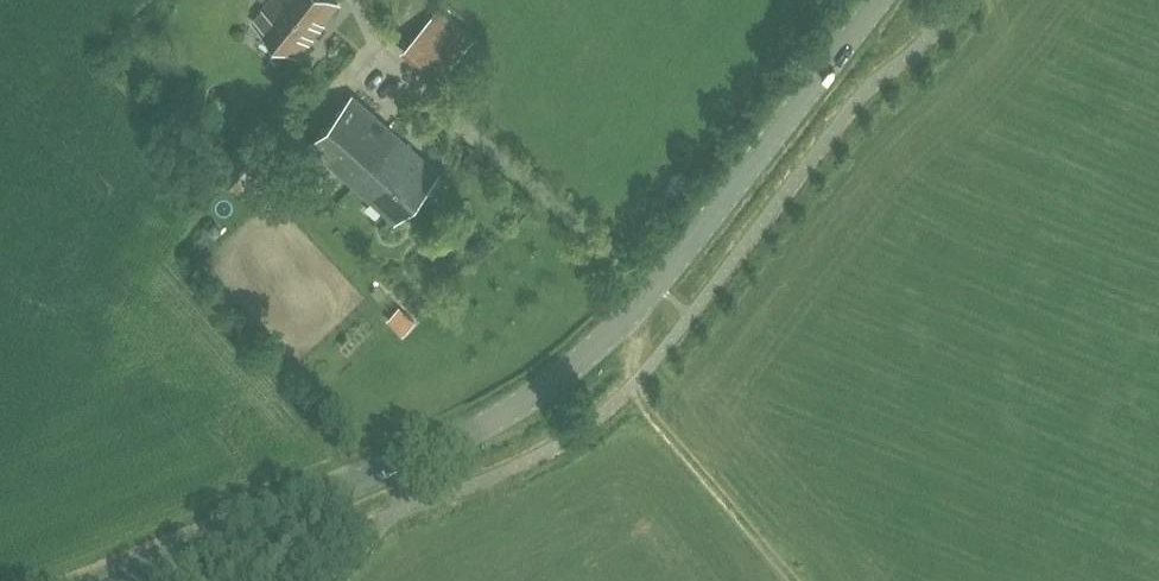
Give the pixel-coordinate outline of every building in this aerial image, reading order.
[(340,5),(334,0),(268,0),(252,20),(299,57),(340,5)] [(436,82),(475,38),(439,6),(400,49),(436,82)] [(438,173),(352,95),(310,142),(396,220),(438,173)] [(209,127),(221,119),(210,103),(198,111),(209,127)] [(215,222),(207,229),(214,237),(223,230),(215,222)] [(393,314),(408,329),(416,322),(401,307),(393,314)]
